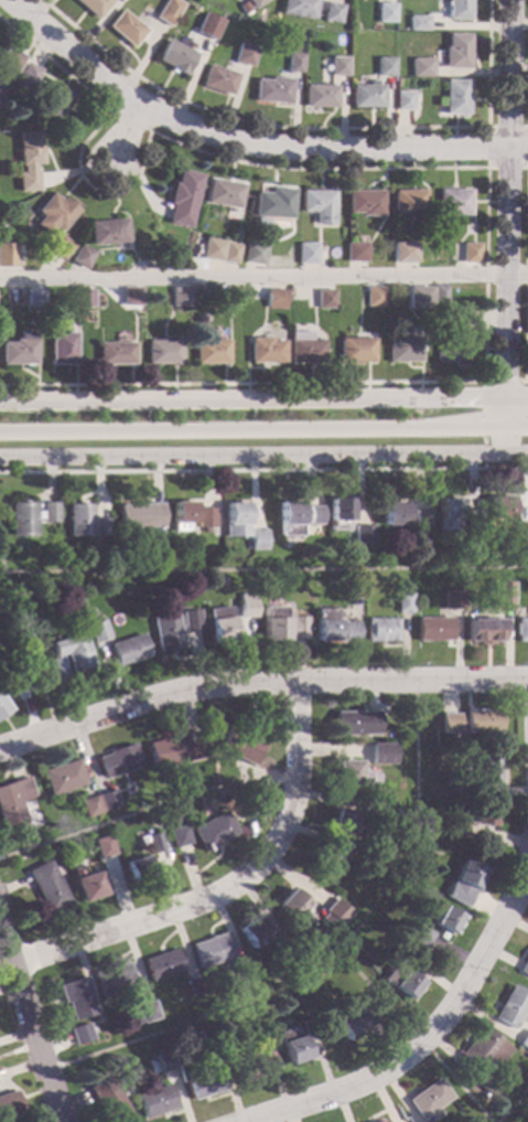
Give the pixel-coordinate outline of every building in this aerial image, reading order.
[(96,20),(73,0),(112,0),(96,20)] [(155,19),(166,0),(176,0),(184,4),(170,28),(155,19)] [(254,10),(247,0),(268,0),(254,10)] [(280,13),(283,0),(318,0),(314,20),(280,13)] [(448,20),(448,0),(470,0),(470,21),(448,20)] [(250,10),(243,15),(238,8),(245,2),(250,10)] [(343,6),(340,24),(323,21),(326,2),(343,6)] [(395,4),(395,23),(391,23),(391,28),(387,28),(387,23),(377,23),(378,3),(395,4)] [(146,32),(132,49),(107,28),(120,11),(146,32)] [(223,22),(214,42),(194,32),(204,13),(223,22)] [(428,31),(409,31),(409,17),(428,18),(428,31)] [(470,68),(444,70),(444,47),(448,47),(448,34),(468,34),(470,68)] [(195,54),(186,73),(187,74),(186,77),(169,68),(170,67),(157,61),(168,40),(195,54)] [(257,50),(251,67),(234,62),(239,44),(257,50)] [(17,74),(0,65),(0,60),(7,47),(25,57),(17,74)] [(302,55),(301,74),(288,73),(289,54),(302,55)] [(347,77),(331,77),(331,57),(347,57),(347,77)] [(394,76),(376,76),(376,58),(394,58),(394,76)] [(432,77),(411,77),(411,60),(432,60),(432,77)] [(41,70),(33,88),(18,81),(25,63),(41,70)] [(237,76),(231,96),(202,86),(208,66),(237,76)] [(291,79),(289,105),(254,101),(256,81),(270,82),(270,78),(291,79)] [(376,85),(382,86),(382,108),(351,108),(352,86),(369,86),(369,82),(376,82),(376,85)] [(467,82),(467,115),(444,115),(445,82),(467,82)] [(74,95),(56,126),(35,115),(53,84),(74,95)] [(336,108),(304,108),(305,86),(336,87),(336,108)] [(412,110),(396,110),(396,93),(412,93),(412,110)] [(40,148),(42,148),(43,164),(34,165),(34,171),(36,171),(39,191),(18,193),(17,173),(22,173),(21,167),(20,167),(17,133),(39,131),(40,148)] [(202,175),(191,229),(168,224),(172,205),(169,204),(173,183),(176,184),(180,171),(202,175)] [(244,186),(239,210),(205,203),(209,180),(244,186)] [(293,191),(291,220),(254,216),(256,193),(269,194),(269,189),(293,191)] [(333,213),(333,221),(316,221),(316,213),(301,213),(301,191),(334,192),(333,213)] [(425,213),(422,213),(423,221),(408,221),(408,213),(394,214),(394,192),(424,191),(425,213)] [(471,215),(439,215),(439,191),(470,191),(471,215)] [(382,216),(360,217),(360,214),(348,214),(348,192),(381,192),(382,216)] [(61,201),(64,197),(78,211),(61,233),(55,227),(49,236),(35,225),(42,216),(35,212),(51,193),(61,201)] [(128,243),(127,244),(128,250),(115,252),(115,244),(91,246),(89,223),(126,220),(128,243)] [(75,246),(62,263),(49,252),(61,235),(75,246)] [(223,242),(219,263),(200,259),(201,258),(193,257),(196,238),(223,242)] [(14,269),(0,268),(0,244),(14,244),(14,269)] [(238,247),(235,265),(222,263),(225,244),(238,247)] [(266,246),(262,266),(243,263),(246,244),(266,246)] [(367,263),(346,263),(346,244),(366,244),(367,263)] [(416,264),(394,264),(394,244),(416,244),(416,264)] [(479,263),(462,263),(462,244),(479,244),(479,263)] [(94,253),(85,270),(71,263),(79,245),(94,253)] [(316,264),(298,265),(298,245),(316,245),(316,264)] [(430,309),(409,310),(408,288),(430,287),(430,309)] [(446,304),(433,304),(433,287),(445,287),(446,304)] [(140,307),(122,307),(122,288),(140,288),(140,307)] [(237,306),(224,307),(223,288),(237,288),(237,306)] [(284,291),(283,310),(265,308),(267,289),(284,291)] [(382,307),(366,307),(366,289),(381,289),(382,289),(382,307)] [(44,308),(26,308),(25,290),(44,290),(44,308)] [(94,307),(73,308),(73,291),(93,290),(94,307)] [(333,308),(316,308),(317,291),(333,291),(333,308)] [(188,311),(173,312),(173,293),(187,292),(188,311)] [(468,329),(466,329),(466,338),(470,338),(470,362),(437,362),(435,341),(451,340),(451,330),(446,330),(445,309),(468,309),(468,329)] [(34,365),(0,365),(0,343),(12,343),(12,340),(15,340),(15,332),(33,331),(34,365)] [(74,365),(49,366),(47,333),(73,332),(74,365)] [(310,341),(322,341),(322,363),(290,362),(290,333),(310,333),(310,341)] [(373,363),(338,363),(338,339),(373,338),(373,363)] [(270,341),(283,341),(283,363),(249,363),(249,339),(270,339),(270,341)] [(420,362),(387,362),(387,341),(402,341),(402,339),(420,339),(420,362)] [(180,365),(146,365),(146,342),(179,341),(180,365)] [(226,363),(194,364),(194,343),(208,343),(208,341),(226,341),(226,363)] [(132,365),(96,365),(96,343),(132,343),(132,365)] [(510,519),(489,519),(489,498),(510,498),(510,519)] [(351,522),(347,522),(347,533),(328,533),(330,499),(351,499),(351,522)] [(457,521),(459,521),(459,532),(437,532),(437,500),(457,500),(457,521)] [(57,524),(41,524),(41,521),(34,522),(35,538),(10,538),(10,503),(34,502),(34,512),(41,512),(41,503),(56,503),(57,524)] [(193,524),(188,524),(188,533),(173,533),(173,502),(194,503),(193,524)] [(301,537),(279,537),(279,502),(300,502),(301,537)] [(405,526),(382,527),(382,503),(405,502),(405,526)] [(246,524),(248,524),(248,538),(223,538),(223,504),(246,503),(246,524)] [(91,537),(67,537),(67,504),(90,504),(91,537)] [(161,528),(117,528),(117,505),(161,505),(161,528)] [(322,525),(308,525),(306,507),(321,507),(322,525)] [(214,528),(209,528),(209,534),(203,534),(202,530),(196,530),(196,509),(213,509),(214,528)] [(427,528),(414,530),(413,511),(427,511),(427,528)] [(482,532),(464,532),(464,511),(481,511),(482,532)] [(106,537),(93,537),(91,519),(106,519),(106,537)] [(517,523),(527,523),(527,542),(518,542),(517,523)] [(373,544),(354,545),(354,527),(373,526),(373,544)] [(266,552),(250,552),(249,532),(266,532),(266,552)] [(513,611),(492,611),(492,583),(513,583),(513,611)] [(462,610),(443,610),(443,591),(462,591),(462,610)] [(412,615),(396,615),(396,595),(412,595),(412,615)] [(256,619),(239,619),(239,600),(256,600),(256,619)] [(235,640),(212,644),(205,610),(228,606),(235,640)] [(285,613),(291,613),(291,618),(306,618),(306,640),(290,640),(290,639),(287,639),(287,641),(262,641),(262,619),(262,608),(285,608),(285,613)] [(201,630),(183,633),(181,613),(198,610),(201,630)] [(336,623),(359,624),(358,642),(315,641),(316,610),(336,610),(336,623)] [(183,649),(158,654),(151,619),(175,615),(183,649)] [(452,642),(416,642),(417,619),(452,619),(452,642)] [(503,642),(467,643),(467,620),(502,619),(503,642)] [(516,619),(527,619),(527,642),(516,642),(516,619)] [(110,640),(93,644),(87,626),(104,620),(110,640)] [(397,643),(366,642),(366,620),(397,620),(397,643)] [(93,666),(71,673),(65,654),(54,658),(51,644),(83,634),(93,666)] [(148,656),(115,666),(108,645),(141,634),(148,656)] [(66,674),(52,678),(46,661),(61,656),(66,674)] [(29,693),(17,696),(11,681),(23,676),(29,693)] [(12,712),(0,721),(0,695),(12,712)] [(499,734),(465,734),(465,710),(499,710),(499,734)] [(379,736),(335,736),(334,714),(378,713),(379,736)] [(460,734),(441,734),(441,715),(460,715),(460,734)] [(263,742),(254,766),(218,751),(227,728),(263,742)] [(206,758),(152,769),(147,745),(201,733),(206,758)] [(137,752),(134,752),(140,767),(104,780),(96,759),(108,755),(107,752),(133,744),(137,752)] [(392,765),(370,765),(370,745),(392,745),(392,765)] [(499,786),(476,787),(475,751),(498,750),(499,786)] [(86,787),(50,798),(41,771),(77,760),(86,787)] [(358,773),(369,773),(368,786),(334,786),(335,761),(359,762),(358,773)] [(2,827),(0,821),(0,786),(29,777),(35,797),(20,802),(25,820),(2,827)] [(473,797),(454,795),(454,782),(473,783),(473,797)] [(265,790),(258,806),(240,800),(247,783),(265,790)] [(119,805),(101,811),(97,795),(114,790),(119,805)] [(99,813),(85,819),(78,802),(93,797),(99,813)] [(496,804),(492,827),(467,823),(473,800),(496,804)] [(389,811),(385,824),(366,819),(369,805),(389,811)] [(359,815),(353,837),(330,831),(336,809),(359,815)] [(237,833),(204,853),(191,831),(224,811),(237,833)] [(191,844),(174,849),(168,832),(184,826),(191,844)] [(159,836),(165,834),(170,846),(163,848),(164,851),(152,855),(146,837),(158,833),(159,836)] [(116,855),(100,861),(94,842),(108,836),(116,855)] [(345,855),(328,885),(309,873),(326,844),(345,855)] [(381,862),(373,876),(355,866),(364,852),(381,862)] [(151,880),(130,886),(123,863),(144,856),(151,880)] [(483,870),(474,891),(451,881),(461,859),(483,870)] [(69,902),(47,913),(25,873),(47,862),(69,902)] [(85,876),(96,872),(104,896),(82,904),(71,869),(82,865),(85,876)] [(461,894),(454,906),(437,897),(442,885),(461,894)] [(310,906),(294,922),(277,905),(292,889),(310,906)] [(351,913),(340,926),(342,928),(337,933),(320,917),(325,912),(323,910),(334,899),(351,913)] [(461,917),(450,937),(431,926),(441,907),(461,917)] [(270,938),(251,950),(238,929),(257,917),(270,938)] [(433,934),(424,949),(409,940),(417,926),(433,934)] [(235,959),(198,971),(191,945),(226,933),(235,959)] [(299,951),(283,960),(273,944),(289,934),(299,951)] [(418,952),(408,965),(392,953),(402,940),(418,952)] [(183,972),(149,983),(142,961),(175,950),(183,972)] [(517,972),(527,954),(527,978),(517,972)] [(252,981),(237,986),(231,968),(247,962),(252,981)] [(136,987),(101,998),(94,975),(128,963),(136,987)] [(401,974),(405,970),(422,983),(409,1000),(392,986),(391,989),(380,981),(391,966),(401,974)] [(97,1014),(73,1023),(66,1003),(64,1004),(57,985),(85,976),(97,1014)] [(205,994),(191,998),(185,982),(200,977),(205,994)] [(511,985),(527,994),(527,1004),(514,1030),(493,1018),(511,985)] [(159,1019),(138,1026),(133,1009),(138,1008),(138,1006),(153,1001),(159,1019)] [(379,1022),(367,1029),(356,1012),(368,1004),(379,1022)] [(342,1016),(352,1011),(364,1032),(345,1043),(327,1014),(337,1008),(342,1016)] [(317,1035),(305,1039),(300,1022),(312,1017),(317,1035)] [(94,1040),(75,1046),(69,1029),(88,1024),(94,1040)] [(510,1050),(496,1067),(489,1061),(478,1073),(457,1056),(470,1041),(471,1043),(484,1027),(510,1050)] [(291,1040),(301,1037),(308,1060),(288,1066),(277,1033),(288,1029),(291,1040)] [(527,1030),(527,1031),(527,1052),(517,1045),(527,1030)] [(224,1055),(207,1060),(202,1041),(218,1037),(224,1055)] [(279,1068),(266,1073),(259,1055),(272,1050),(279,1068)] [(175,1069),(160,1075),(154,1056),(170,1051),(175,1069)] [(262,1077),(240,1083),(233,1060),(256,1054),(262,1077)] [(203,1075),(218,1070),(225,1091),(191,1102),(184,1080),(185,1080),(184,1073),(201,1068),(203,1075)] [(499,1088),(489,1099),(476,1087),(485,1076),(499,1088)] [(133,1121),(131,1121),(106,1121),(88,1089),(109,1077),(133,1121)] [(451,1099),(420,1121),(406,1102),(437,1079),(451,1099)] [(176,1110),(143,1121),(134,1096),(169,1084),(176,1110)] [(23,1118),(11,1121),(7,1121),(7,1118),(0,1120),(0,1096),(14,1091),(23,1118)]
